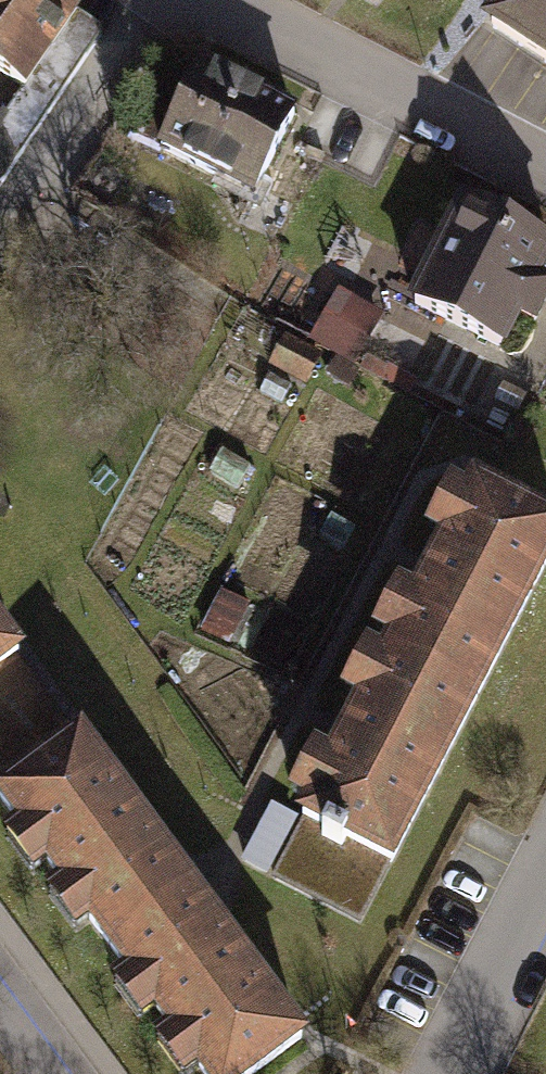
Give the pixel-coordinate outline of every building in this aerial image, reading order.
[(78,10),(64,0),(0,0),(0,70),(25,88),(3,122),(4,131),(15,150),(16,165),(86,56),(59,38),(78,10)] [(493,28),(545,64),(545,0),(513,0),(493,28)] [(200,68),(161,147),(256,193),(294,114),(200,68)] [(417,306),(499,347),(518,309),(535,318),(545,295),(545,274),(537,270),(545,252),(545,240),(469,202),(417,306)] [(388,343),(402,317),(384,307),(370,333),(388,343)] [(348,342),(317,326),(309,341),(340,358),(348,342)] [(464,485),(376,655),(471,703),(545,558),(545,527),(464,485)] [(232,609),(214,599),(199,627),(217,637),(232,609)] [(12,661),(0,644),(0,670),(12,661)] [(471,703),(376,655),(288,822),(380,871),(471,703)] [(0,793),(0,824),(98,955),(183,892),(69,742),(0,793)] [(98,955),(187,1073),(267,1073),(300,1049),(183,892),(98,955)]
